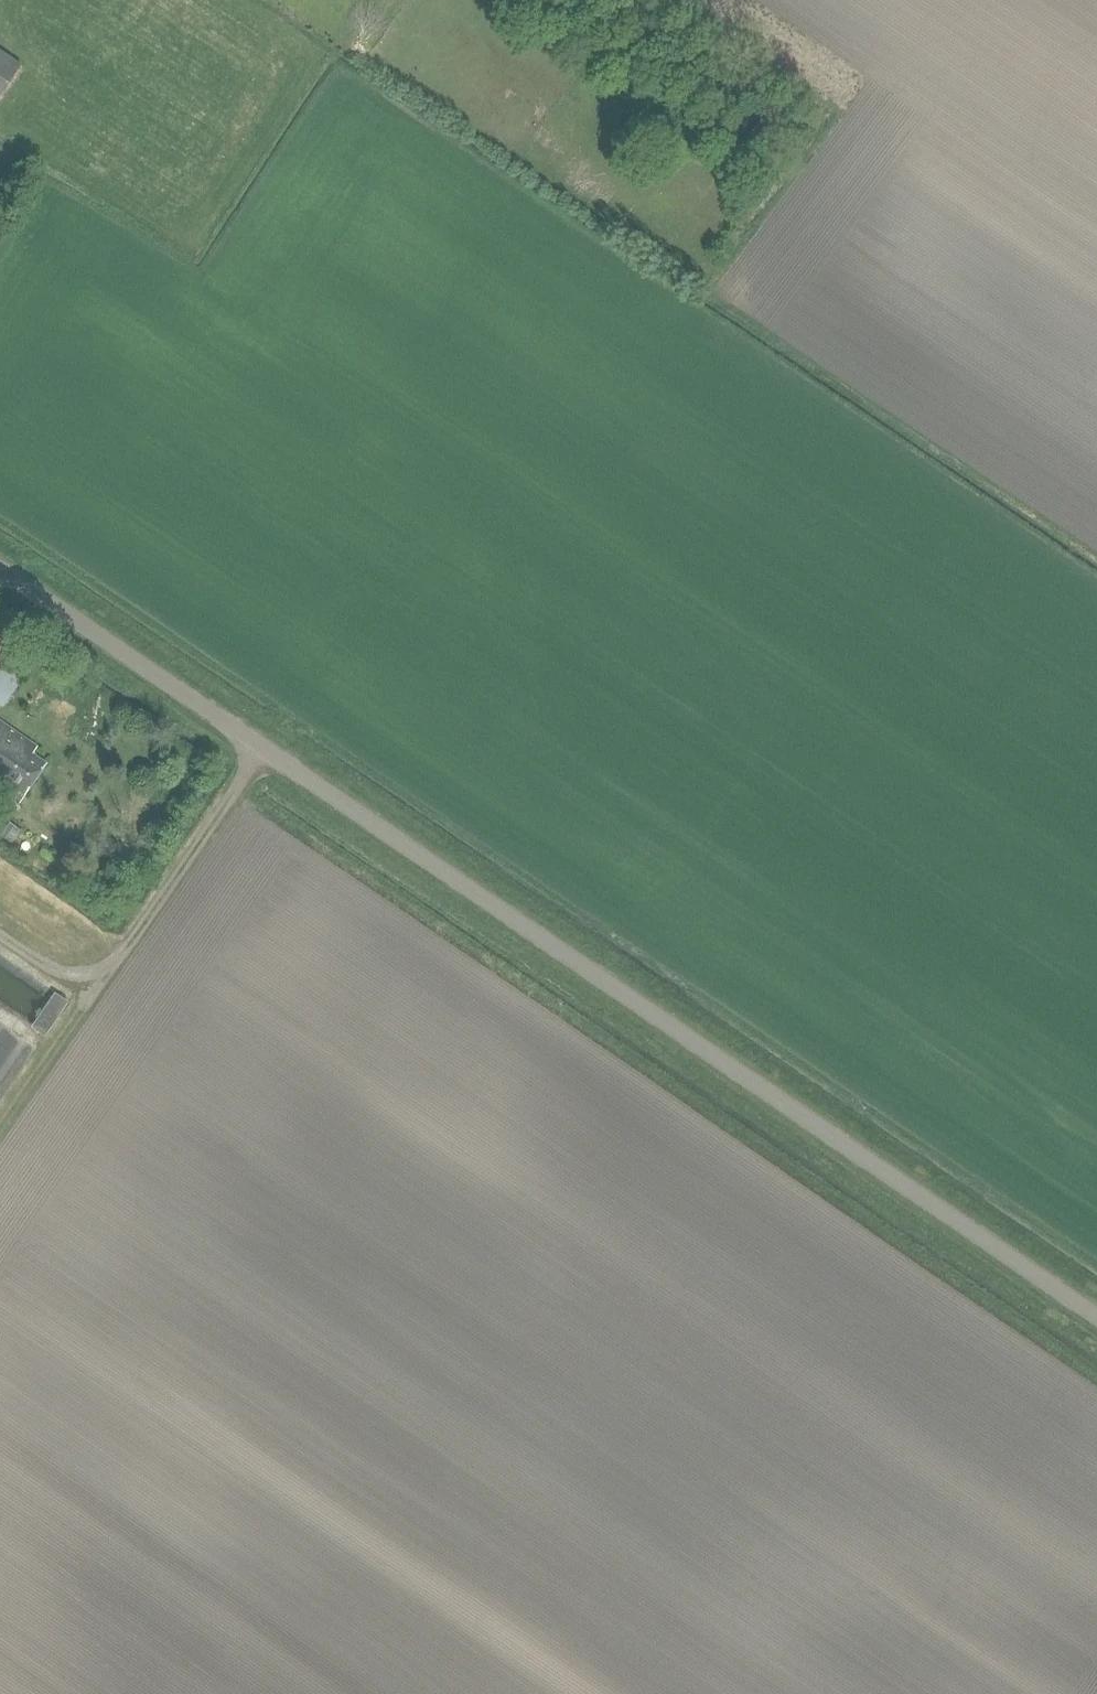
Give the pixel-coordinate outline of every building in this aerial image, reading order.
[(22,63),(0,48),(0,95),(22,63)] [(10,649),(0,643),(0,663),(10,649)] [(1,668),(0,669),(0,698),(9,703),(22,682),(1,668)] [(10,787),(25,797),(47,766),(33,756),(38,748),(0,722),(0,801),(10,787)] [(22,832),(9,824),(1,836),(14,845),(22,832)] [(22,1020),(49,1034),(68,998),(42,984),(22,1020)]
